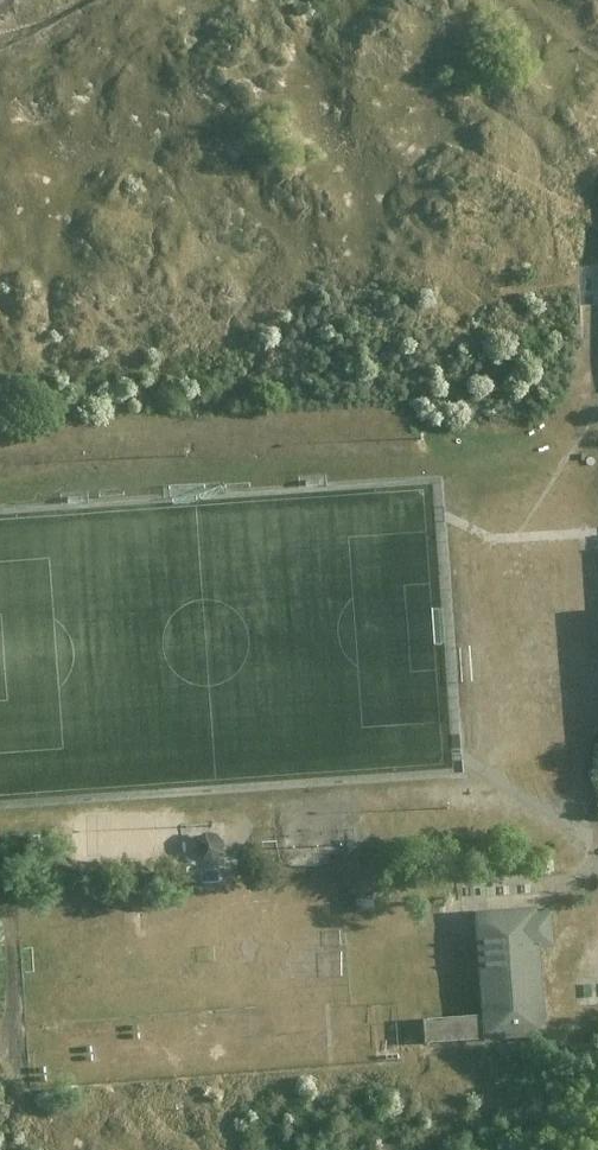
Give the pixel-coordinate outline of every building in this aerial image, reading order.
[(227,856),(226,832),(204,833),(206,857),(227,856)] [(477,1035),(538,1031),(532,943),(545,942),(543,907),(530,908),(529,903),(469,907),(477,1035)]
